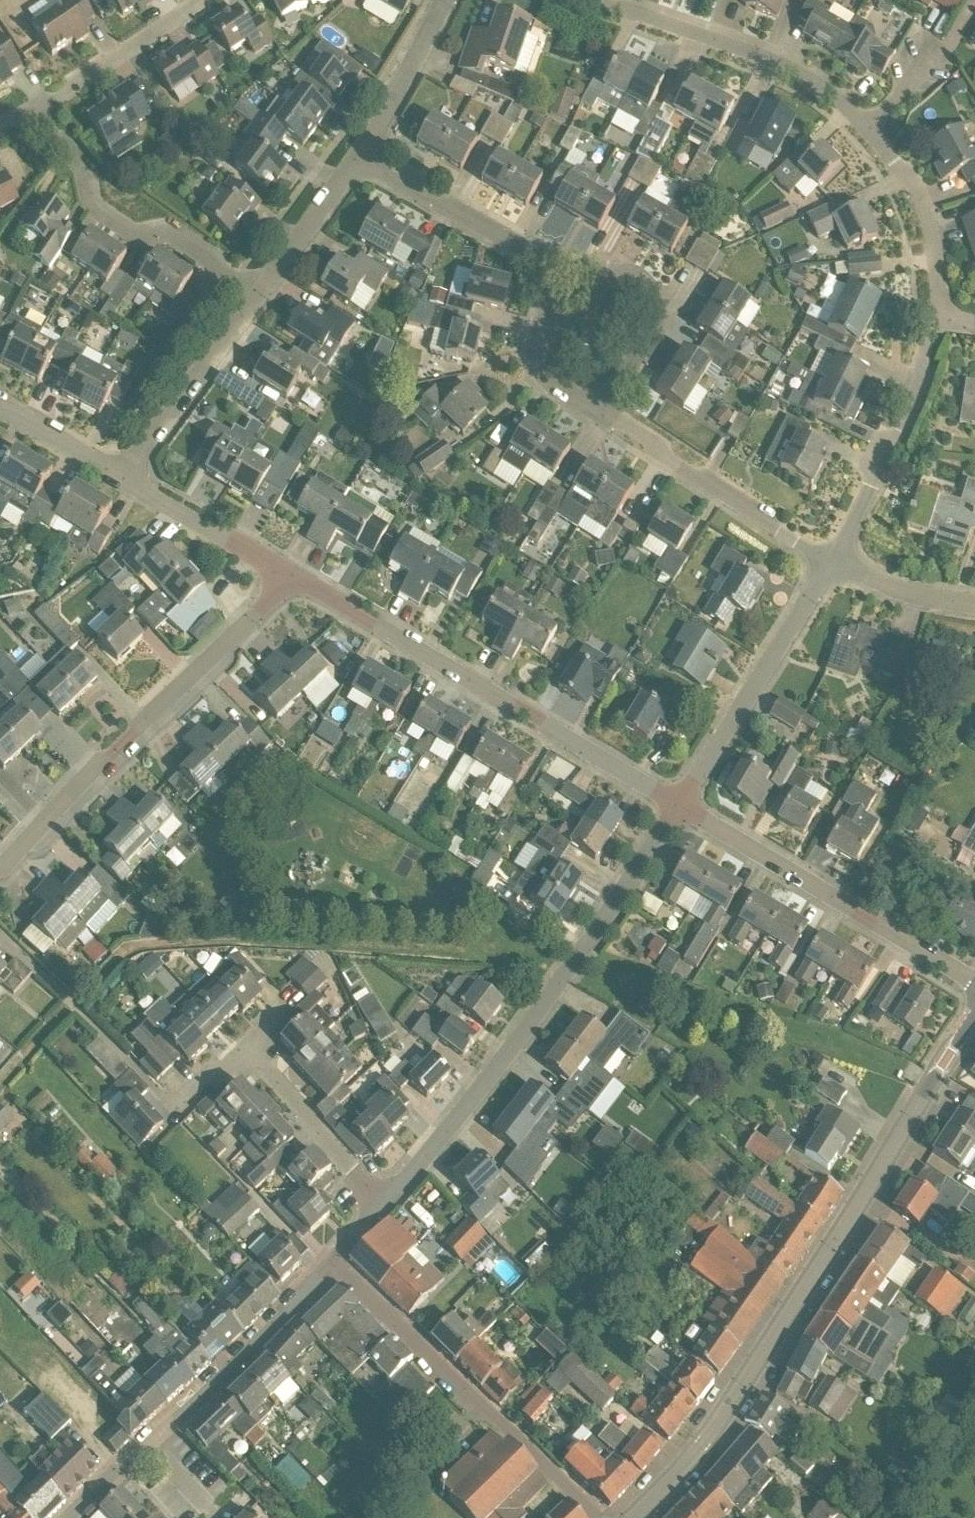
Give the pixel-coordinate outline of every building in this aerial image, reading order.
[(89,36),(82,25),(94,18),(82,0),(72,0),(33,26),(52,55),(74,41),(76,44),(89,36)] [(123,15),(143,1),(147,7),(152,3),(150,0),(98,0),(94,3),(101,15),(116,5),(123,15)] [(330,0),(275,0),(283,18),(316,1),(330,1),(330,0)] [(402,15),(411,0),(378,0),(402,15)] [(783,0),(744,0),(757,5),(756,10),(777,17),(783,0)] [(851,26),(831,15),(830,17),(825,14),(827,12),(820,8),(822,4),(816,0),(809,0),(799,17),(810,23),(803,35),(835,54),(851,26)] [(955,12),(963,0),(935,0),(955,12)] [(881,2),(877,9),(890,16),(894,9),(881,2)] [(247,25),(237,9),(213,25),(231,53),(247,42),(254,53),(274,41),(259,18),(247,25)] [(514,73),(530,24),(498,13),(490,36),(473,30),(460,68),(463,70),(484,76),(489,64),(514,73)] [(856,17),(851,26),(835,54),(834,54),(867,73),(869,70),(881,77),(894,54),(872,41),(875,36),(873,27),(856,17)] [(12,80),(8,74),(21,66),(0,34),(0,88),(12,80)] [(213,42),(202,50),(209,60),(220,53),(213,42)] [(338,99),(352,80),(336,67),(343,58),(322,42),(301,70),(302,72),(322,86),(338,99)] [(202,50),(198,45),(186,53),(182,47),(154,66),(173,93),(193,79),(200,89),(220,75),(209,60),(202,50)] [(368,57),(364,63),(374,70),(382,57),(377,54),(368,57)] [(642,69),(620,57),(614,69),(613,68),(603,87),(592,81),(581,103),(593,109),(598,100),(620,113),(642,69)] [(656,118),(659,113),(650,107),(659,91),(657,90),(664,81),(642,69),(620,113),(639,123),(634,132),(646,138),(656,118)] [(480,89),(484,76),(463,70),(460,80),(477,87),(480,89)] [(316,128),(330,109),(313,98),(322,86),(302,72),(294,83),(288,90),(295,96),(288,106),(316,128)] [(456,78),(450,88),(472,97),(477,87),(460,80),(456,78)] [(656,118),(668,124),(674,112),(696,123),(711,92),(691,81),(684,93),(683,93),(675,108),(665,103),(659,113),(656,118)] [(117,160),(141,144),(134,133),(142,127),(139,123),(151,115),(130,83),(111,95),(114,99),(87,116),(109,149),(117,160)] [(558,87),(550,113),(568,119),(576,93),(558,87)] [(706,184),(723,150),(730,137),(721,132),(729,117),(728,117),(734,105),(711,92),(696,123),(689,136),(702,144),(687,174),(706,184)] [(241,98),(232,109),(241,116),(250,104),(241,98)] [(502,146),(525,106),(515,100),(504,118),(492,140),(502,146)] [(316,128),(288,106),(275,123),(261,112),(252,124),(279,144),(288,133),(303,146),(316,128)] [(774,157),(794,123),(764,107),(752,130),(737,123),(730,137),(723,150),(746,161),(754,147),(774,157)] [(536,111),(530,122),(541,128),(547,117),(536,111)] [(492,140),(504,118),(494,113),(481,134),(492,140)] [(439,156),(455,128),(432,116),(417,143),(439,156)] [(642,145),(637,155),(639,156),(651,162),(654,163),(655,161),(670,133),(665,130),(668,124),(656,118),(646,138),(642,145)] [(278,180),(287,167),(270,156),(279,144),(252,124),(240,140),(249,146),(234,167),(263,188),(272,176),(278,180)] [(579,140),(582,131),(572,127),(570,130),(564,141),(561,146),(571,153),(579,140)] [(462,169),(477,141),(455,128),(439,156),(462,169)] [(959,129),(931,144),(946,171),(940,174),(943,180),(961,170),(968,183),(974,179),(974,149),(972,151),(959,129)] [(588,141),(591,136),(592,135),(582,131),(579,140),(583,142),(588,141)] [(176,135),(162,143),(168,153),(182,145),(176,135)] [(840,165),(821,145),(804,161),(796,153),(774,177),(791,193),(806,178),(818,188),(840,165)] [(504,193),(520,166),(497,153),(482,180),(504,193)] [(639,182),(651,162),(639,156),(629,175),(628,176),(639,182)] [(662,167),(654,163),(651,162),(639,182),(649,189),(651,187),(662,168),(662,167)] [(575,169),(565,163),(549,190),(559,195),(554,204),(577,217),(593,189),(600,178),(581,167),(575,169)] [(527,206),(543,179),(520,166),(504,193),(527,206)] [(5,174),(0,177),(0,208),(18,200),(5,174)] [(261,202),(230,180),(222,190),(221,189),(203,215),(231,236),(246,215),(250,218),(261,202)] [(693,183),(687,192),(703,200),(708,191),(693,183)] [(599,230),(615,202),(593,189),(577,217),(599,230)] [(69,216),(47,201),(37,214),(33,211),(21,227),(41,241),(31,256),(39,261),(50,268),(73,235),(62,227),(69,216)] [(665,213),(643,201),(627,228),(649,240),(665,213)] [(767,231),(794,217),(787,202),(760,215),(767,231)] [(840,217),(834,203),(808,217),(799,222),(803,230),(813,225),(819,239),(838,229),(849,250),(858,246),(859,247),(878,238),(863,206),(840,217)] [(427,240),(408,229),(409,228),(377,210),(360,241),(391,259),(400,242),(421,254),(416,266),(430,272),(442,245),(427,239),(427,240)] [(672,253),(687,226),(665,213),(649,240),(672,253)] [(964,220),(970,241),(974,239),(974,217),(964,220)] [(89,272),(108,243),(91,231),(70,260),(89,272)] [(696,267),(712,238),(703,233),(699,240),(698,239),(686,261),(696,267)] [(709,269),(719,251),(717,250),(721,243),(712,238),(696,267),(707,273),(709,269)] [(116,269),(126,255),(108,243),(89,272),(107,284),(101,292),(111,299),(126,276),(116,269)] [(793,251),(786,254),(788,259),(792,265),(808,257),(802,246),(793,251)] [(719,251),(709,269),(716,273),(726,255),(719,251)] [(149,303),(175,264),(157,252),(137,281),(155,293),(148,302),(149,303)] [(389,270),(366,256),(358,269),(340,258),(322,286),(351,304),(363,284),(375,292),(389,270)] [(850,276),(882,273),(880,259),(849,262),(850,276)] [(176,322),(190,302),(180,295),(193,276),(175,264),(149,303),(176,322)] [(791,267),(786,278),(797,282),(802,271),(791,267)] [(49,272),(42,282),(54,290),(61,279),(49,272)] [(416,272),(409,283),(419,290),(427,278),(416,272)] [(502,310),(510,282),(474,272),(471,287),(464,285),(461,298),(449,294),(445,309),(460,313),(471,316),(475,302),(502,310)] [(136,282),(126,276),(111,299),(99,316),(110,321),(118,309),(136,282)] [(851,284),(849,288),(835,282),(826,300),(826,301),(826,302),(870,322),(881,299),(868,293),(868,292),(851,284)] [(762,284),(754,297),(764,304),(773,291),(762,284)] [(412,302),(418,294),(405,285),(399,294),(412,302)] [(710,306),(737,322),(750,301),(750,300),(724,285),(710,306)] [(433,288),(429,302),(444,306),(448,291),(433,288)] [(474,362),(482,331),(457,325),(460,313),(445,309),(444,309),(419,302),(415,315),(429,319),(429,320),(431,320),(428,329),(450,334),(444,356),(474,362)] [(820,337),(819,339),(844,350),(845,350),(851,353),(851,354),(852,352),(837,344),(842,335),(847,338),(859,344),(870,322),(826,302),(817,322),(808,317),(802,328),(820,337)] [(746,370),(752,362),(724,343),(737,322),(710,306),(696,329),(707,335),(702,344),(725,357),(746,370)] [(325,320),(303,307),(288,331),(307,343),(301,353),(318,363),(324,354),(320,351),(326,340),(339,348),(347,335),(355,323),(332,309),(325,320)] [(38,340),(44,329),(24,319),(23,321),(12,315),(9,320),(0,337),(0,338),(11,344),(1,363),(20,374),(38,340)] [(9,320),(0,315),(0,337),(9,320)] [(61,372),(73,348),(72,348),(79,335),(70,330),(65,332),(56,349),(38,340),(20,374),(39,383),(48,365),(61,372)] [(124,341),(128,334),(122,330),(117,338),(120,340),(124,341)] [(856,396),(867,374),(854,367),(855,366),(840,359),(844,350),(819,339),(815,348),(819,350),(838,359),(827,381),(809,373),(809,374),(856,396)] [(382,340),(377,351),(388,357),(394,346),(382,340)] [(82,406),(100,372),(80,362),(84,354),(73,348),(61,372),(72,377),(62,395),(82,406)] [(318,363),(301,353),(294,348),(287,358),(274,350),(266,363),(263,362),(253,378),(286,398),(297,381),(294,380),(301,370),(322,383),(330,371),(318,363)] [(704,375),(710,364),(696,355),(684,348),(670,370),(707,391),(710,393),(716,382),(704,375)] [(725,357),(718,369),(721,371),(722,372),(739,382),(746,370),(725,357)] [(124,368),(107,358),(100,372),(82,406),(100,416),(110,396),(122,402),(134,380),(121,373),(124,368)] [(694,413),(707,391),(670,370),(656,392),(683,409),(685,407),(694,413)] [(856,396),(809,374),(799,393),(793,390),(787,403),(819,418),(823,409),(832,413),(832,411),(854,422),(863,405),(861,398),(856,396)] [(966,381),(960,423),(974,425),(974,382),(966,381)] [(256,411),(258,409),(270,417),(276,406),(264,399),(240,384),(233,396),(256,411)] [(486,410),(475,400),(479,395),(468,385),(450,404),(436,389),(412,413),(427,428),(442,414),(463,434),(486,410)] [(723,407),(714,417),(724,426),(733,416),(723,407)] [(270,420),(282,427),(289,416),(278,409),(270,420)] [(393,410),(375,409),(374,426),(392,427),(393,410)] [(733,426),(728,435),(739,441),(751,420),(740,414),(739,415),(733,426)] [(812,484),(822,463),(819,462),(825,450),(806,441),(812,429),(789,418),(778,439),(793,446),(781,468),(812,484)] [(531,463),(549,435),(527,421),(509,449),(531,463)] [(230,485),(249,455),(228,442),(232,436),(217,426),(202,449),(215,457),(206,471),(230,485)] [(342,427),(335,440),(348,447),(355,434),(342,427)] [(553,477),(570,449),(549,435),(531,463),(553,477)] [(425,474),(453,456),(442,441),(415,459),(425,474)] [(493,475),(505,454),(495,448),(482,468),(493,475)] [(35,461),(16,449),(4,468),(0,466),(0,501),(9,506),(35,461)] [(253,499),(264,481),(284,493),(300,465),(291,460),(276,451),(267,466),(249,455),(230,485),(253,499)] [(41,520),(54,498),(41,491),(53,471),(35,461),(9,506),(24,516),(22,519),(34,527),(39,519),(41,520)] [(587,512),(612,475),(590,461),(572,490),(566,499),(587,512)] [(623,529),(622,529),(613,523),(634,489),(612,475),(587,512),(583,519),(606,533),(599,543),(610,549),(623,529)] [(342,501),(313,483),(297,509),(317,521),(307,538),(317,544),(349,491),(348,490),(342,501)] [(51,526),(57,515),(77,527),(94,496),(75,485),(64,504),(54,498),(41,520),(51,526)] [(543,512),(557,491),(546,485),(533,505),(543,512)] [(373,519),(379,509),(349,491),(317,544),(327,550),(337,533),(373,554),(388,528),(373,519)] [(411,491),(404,504),(415,510),(423,498),(411,491)] [(557,491),(543,512),(537,522),(547,529),(567,498),(557,491)] [(965,492),(961,504),(918,491),(907,525),(936,535),(933,545),(963,555),(973,525),(974,526),(974,495),(965,492)] [(100,556),(113,534),(101,527),(112,507),(94,496),(77,527),(68,542),(85,552),(87,548),(100,556)] [(675,581),(688,560),(676,553),(692,526),(665,509),(642,547),(660,558),(654,568),(675,581)] [(622,529),(623,529),(634,536),(640,528),(627,520),(622,529)] [(487,537),(480,550),(496,559),(503,546),(487,537)] [(410,600),(436,557),(405,539),(390,564),(410,576),(400,594),(410,600)] [(145,572),(161,590),(186,567),(168,547),(161,553),(149,540),(125,563),(139,578),(145,572)] [(745,615),(762,587),(739,573),(747,561),(724,547),(709,571),(729,582),(718,601),(713,598),(704,612),(725,625),(735,609),(745,615)] [(595,556),(597,570),(615,567),(613,553),(595,556)] [(436,557),(410,600),(419,605),(430,588),(449,600),(454,592),(467,599),(483,573),(469,565),(464,574),(436,557)] [(110,560),(98,571),(107,581),(119,570),(110,560)] [(530,562),(521,577),(533,584),(541,569),(530,562)] [(215,604),(203,588),(205,587),(186,567),(161,590),(138,612),(156,631),(168,620),(183,633),(183,634),(184,635),(197,618),(199,617),(216,605),(216,604),(215,604)] [(573,569),(566,580),(581,589),(588,577),(573,569)] [(551,576),(544,588),(559,597),(566,585),(551,576)] [(118,660),(142,638),(124,619),(135,610),(117,590),(99,607),(113,622),(97,637),(118,660)] [(503,655),(528,613),(498,595),(482,620),(502,632),(492,649),(503,655)] [(18,597),(4,603),(9,615),(23,610),(18,597)] [(79,698),(98,680),(70,651),(79,643),(43,605),(35,613),(66,647),(48,664),(79,698)] [(201,621),(189,632),(197,641),(209,630),(220,620),(212,611),(201,621)] [(542,655),(557,631),(528,613),(503,655),(512,661),(522,643),(542,655)] [(906,641),(859,625),(856,634),(840,629),(826,670),(857,679),(861,666),(866,651),(880,656),(875,671),(903,681),(909,665),(898,661),(906,641)] [(715,666),(717,663),(711,659),(718,645),(686,628),(676,644),(687,650),(674,672),(702,687),(715,666)] [(341,657),(327,644),(320,652),(334,665),(341,657)] [(608,658),(586,645),(577,661),(559,689),(587,705),(592,695),(603,702),(614,684),(630,657),(614,647),(608,658)] [(641,647),(635,657),(645,664),(652,654),(641,647)] [(327,672),(307,650),(291,666),(277,652),(269,659),(303,695),(327,672)] [(34,652),(18,667),(28,679),(45,664),(34,652)] [(278,720),(303,695),(269,659),(260,668),(274,682),(257,698),(278,720)] [(60,716),(79,698),(48,664),(28,683),(7,660),(0,666),(0,670),(23,695),(32,686),(38,692),(60,716)] [(363,722),(389,678),(368,665),(353,691),(369,700),(367,704),(359,706),(353,716),(363,722)] [(23,695),(0,670),(0,688),(15,702),(23,695)] [(396,716),(411,691),(389,678),(363,722),(372,727),(377,718),(375,711),(378,706),(396,716)] [(9,700),(0,690),(0,708),(9,700)] [(656,693),(651,702),(643,698),(623,727),(647,741),(658,722),(675,733),(688,711),(673,703),(656,693)] [(820,723),(806,715),(781,700),(771,716),(796,731),(801,722),(816,731),(820,723)] [(417,768),(449,714),(428,701),(413,726),(429,736),(426,740),(419,742),(415,750),(408,762),(417,768)] [(42,733),(21,710),(2,727),(24,750),(42,733)] [(311,712),(303,719),(312,728),(320,720),(311,712)] [(456,752),(471,727),(449,714),(417,768),(425,773),(431,763),(433,764),(438,756),(436,747),(439,742),(456,752)] [(271,745),(243,716),(232,726),(230,724),(213,740),(199,725),(191,733),(226,769),(238,782),(249,771),(236,758),(249,744),(260,756),(271,745)] [(353,716),(343,732),(353,738),(357,733),(363,722),(353,716)] [(331,741),(340,725),(325,717),(316,732),(331,741)] [(861,747),(874,724),(863,718),(855,731),(850,728),(845,738),(861,747)] [(363,722),(357,733),(364,737),(371,726),(363,722)] [(2,727),(1,727),(0,728),(0,764),(4,769),(24,750),(2,727)] [(200,794),(226,769),(191,733),(183,741),(197,756),(180,772),(200,794)] [(470,774),(471,775),(480,781),(475,789),(471,798),(479,803),(510,750),(488,737),(474,763),(464,756),(445,788),(457,795),(470,774)] [(781,791),(795,767),(801,757),(785,748),(768,776),(744,761),(727,790),(731,793),(732,796),(738,799),(742,799),(750,804),(753,800),(761,805),(773,786),(781,791)] [(516,788),(531,762),(510,750),(479,803),(487,807),(497,790),(495,784),(499,778),(511,785),(497,811),(509,818),(524,792),(516,788)] [(804,834),(819,808),(801,797),(813,777),(795,767),(781,791),(792,797),(779,819),(804,834)] [(544,773),(535,789),(545,795),(554,780),(544,773)] [(609,839),(622,818),(568,783),(561,793),(592,814),(586,823),(609,839)] [(855,864),(869,840),(855,832),(877,797),(855,784),(844,802),(852,807),(827,848),(855,864)] [(114,808),(150,841),(173,816),(153,797),(136,814),(122,800),(114,808)] [(930,808),(919,800),(915,805),(913,803),(896,829),(911,839),(928,813),(927,812),(930,808)] [(395,803),(387,816),(403,825),(409,814),(410,812),(395,803)] [(146,865),(159,851),(158,850),(159,850),(150,841),(114,808),(106,816),(121,830),(104,847),(111,854),(102,863),(122,883),(131,874),(126,869),(137,857),(146,865)] [(609,839),(586,823),(579,834),(565,825),(559,835),(546,826),(539,838),(565,855),(572,844),(595,860),(609,839)] [(447,852),(477,870),(481,864),(459,850),(463,842),(455,837),(447,852)] [(569,900),(582,880),(559,865),(565,855),(539,838),(532,847),(542,854),(529,874),(569,900)] [(699,897),(715,872),(688,856),(673,881),(674,881),(663,899),(674,907),(685,888),(699,897)] [(473,877),(472,880),(486,889),(494,877),(480,867),(475,875),(473,877)] [(702,924),(704,925),(706,923),(716,929),(717,928),(741,887),(715,872),(699,897),(713,905),(702,924)] [(49,878),(41,886),(88,928),(111,902),(79,874),(64,891),(49,878)] [(555,921),(569,900),(529,874),(514,896),(555,921)] [(955,898),(961,888),(940,875),(923,900),(949,916),(944,924),(973,943),(974,940),(974,911),(960,900),(959,900),(955,898)] [(32,925),(54,945),(58,941),(67,950),(88,928),(41,886),(33,895),(48,908),(32,925)] [(767,938),(782,912),(755,896),(729,940),(741,946),(751,928),(767,938)] [(781,971),(807,927),(782,912),(767,938),(779,945),(769,963),(781,971)] [(148,913),(139,935),(140,942),(170,939),(170,937),(148,913)] [(716,929),(706,923),(704,925),(683,960),(696,968),(718,931),(716,929)] [(832,978),(849,952),(821,935),(795,979),(807,987),(818,969),(832,978)] [(652,950),(647,957),(655,962),(667,943),(657,936),(649,949),(652,950)] [(96,939),(84,951),(96,963),(108,951),(96,939)] [(668,949),(657,968),(670,976),(681,957),(668,949)] [(847,1011),(864,984),(874,967),(849,952),(832,978),(846,986),(835,1004),(847,1011)] [(212,979),(216,984),(239,1009),(243,1013),(262,995),(255,988),(264,980),(239,953),(230,962),(212,979)] [(311,963),(319,972),(327,981),(336,973),(329,956),(322,953),(311,963)] [(0,983),(14,995),(19,989),(32,974),(16,959),(5,970),(0,965),(0,982),(0,983)] [(301,990),(319,972),(311,963),(293,981),(301,990)] [(327,981),(319,972),(301,990),(309,998),(316,992),(327,981)] [(914,1033),(932,1004),(892,978),(873,1007),(914,1033)] [(785,1004),(795,987),(785,981),(776,998),(785,1004)] [(189,992),(221,1026),(239,1009),(216,984),(198,1001),(190,992),(189,992)] [(502,1005),(478,986),(467,1000),(451,988),(436,1008),(456,1023),(464,1012),(485,1028),(502,1005)] [(431,1005),(438,996),(426,988),(420,997),(431,1005)] [(204,1042),(221,1026),(189,992),(172,1009),(204,1042)] [(309,998),(294,1012),(289,1017),(297,1025),(281,1040),(298,1058),(334,1024),(317,1006),(323,1000),(316,992),(309,998)] [(387,1020),(373,997),(357,1007),(371,1029),(387,1020)] [(208,1046),(204,1042),(172,1009),(163,999),(144,1017),(149,1021),(131,1037),(147,1055),(140,1062),(157,1080),(182,1057),(189,1064),(208,1046)] [(456,1023),(436,1008),(442,1012),(434,1023),(425,1016),(412,1033),(432,1049),(440,1039),(463,1057),(477,1038),(456,1023)] [(627,1052),(643,1031),(621,1014),(605,1034),(582,1017),(564,1041),(598,1067),(616,1043),(627,1052)] [(334,1024),(298,1058),(293,1063),(311,1081),(344,1050),(346,1048),(328,1031),(334,1024)] [(355,1040),(364,1036),(360,1025),(350,1029),(355,1040)] [(914,1033),(908,1042),(918,1049),(924,1040),(914,1033)] [(589,1112),(614,1079),(598,1067),(564,1041),(545,1066),(568,1081),(561,1091),(589,1112)] [(108,1047),(95,1060),(110,1075),(123,1063),(108,1047)] [(343,1085),(354,1075),(361,1068),(344,1050),(311,1081),(328,1099),(317,1110),(325,1119),(340,1104),(351,1094),(343,1085)] [(451,1074),(433,1056),(425,1064),(419,1059),(411,1067),(406,1062),(399,1069),(390,1077),(401,1089),(410,1080),(427,1098),(451,1074)] [(140,1147),(163,1124),(139,1099),(149,1090),(131,1071),(115,1087),(128,1101),(112,1118),(140,1147)] [(390,1135),(408,1118),(401,1110),(409,1102),(385,1077),(377,1085),(384,1093),(366,1110),(368,1112),(390,1135)] [(839,1105),(847,1093),(824,1078),(816,1091),(839,1105)] [(258,1101),(241,1083),(231,1092),(223,1084),(197,1108),(206,1117),(217,1107),(234,1125),(238,1121),(258,1101)] [(554,1102),(530,1085),(513,1107),(536,1124),(549,1134),(558,1121),(568,1129),(574,1129),(581,1119),(579,1118),(585,1110),(589,1113),(589,1112),(561,1091),(554,1102)] [(252,1143),(276,1120),(280,1116),(263,1097),(258,1101),(238,1121),(248,1131),(239,1139),(247,1148),(243,1152),(252,1143)] [(969,1097),(960,1110),(933,1152),(972,1175),(974,1170),(974,1101),(969,1097)] [(340,1104),(325,1119),(336,1130),(335,1132),(359,1158),(368,1150),(375,1157),(394,1139),(390,1135),(368,1112),(356,1122),(340,1104)] [(529,1179),(539,1167),(528,1158),(535,1148),(524,1140),(536,1124),(513,1107),(493,1133),(516,1150),(505,1166),(525,1186),(531,1180),(529,1179)] [(12,1121),(0,1108),(0,1132),(12,1121)] [(860,1129),(843,1118),(832,1111),(804,1154),(828,1170),(844,1145),(848,1148),(860,1129)] [(248,1181),(256,1190),(277,1170),(295,1152),(287,1143),(293,1138),(276,1120),(252,1143),(269,1161),(248,1181)] [(605,1127),(592,1145),(610,1158),(623,1140),(605,1127)] [(785,1154),(795,1141),(775,1127),(771,1132),(766,1141),(785,1154)] [(785,1154),(766,1141),(757,1134),(745,1149),(774,1170),(785,1154)] [(218,1155),(224,1148),(217,1141),(210,1147),(218,1155)] [(649,1143),(639,1155),(648,1162),(658,1149),(649,1143)] [(97,1160),(85,1148),(76,1158),(103,1185),(117,1171),(101,1156),(97,1160)] [(331,1169),(328,1166),(317,1154),(313,1150),(303,1161),(295,1152),(277,1170),(285,1178),(289,1175),(291,1177),(301,1188),(304,1191),(323,1192),(322,1192),(333,1181),(326,1174),(331,1169)] [(459,1204),(479,1223),(497,1205),(485,1194),(501,1178),(477,1155),(454,1177),(470,1194),(459,1204)] [(823,1226),(843,1194),(816,1177),(795,1207),(754,1179),(743,1195),(784,1223),(768,1246),(758,1239),(748,1254),(758,1261),(787,1278),(823,1226)] [(937,1199),(912,1183),(894,1209),(919,1225),(928,1211),(942,1219),(950,1225),(970,1195),(959,1188),(949,1181),(937,1199)] [(311,1232),(330,1215),(325,1210),(333,1203),(323,1192),(304,1191),(304,1192),(302,1194),(285,1196),(273,1207),(290,1226),(298,1219),(311,1232)] [(693,1211),(686,1223),(706,1235),(729,1198),(720,1192),(704,1218),(693,1211)] [(204,1214),(229,1239),(259,1211),(246,1198),(226,1217),(214,1205),(204,1214)] [(379,1287),(415,1250),(413,1248),(417,1244),(390,1217),(350,1258),(379,1287)] [(462,1260),(465,1257),(485,1238),(488,1235),(470,1217),(445,1243),(462,1260)] [(203,1227),(202,1233),(206,1237),(212,1238),(217,1234),(217,1228),(213,1224),(207,1223),(203,1227)] [(748,1254),(718,1228),(708,1241),(690,1266),(723,1290),(715,1302),(752,1327),(787,1278),(758,1261),(748,1254)] [(859,1260),(887,1278),(901,1257),(920,1269),(927,1258),(881,1228),(859,1260)] [(251,1264),(274,1288),(280,1283),(301,1263),(281,1241),(283,1238),(277,1231),(267,1240),(271,1244),(257,1259),(251,1264)] [(409,1316),(409,1315),(423,1301),(445,1278),(416,1251),(415,1250),(379,1287),(409,1316)] [(891,1337),(883,1333),(891,1320),(883,1315),(901,1288),(887,1278),(859,1260),(805,1339),(828,1353),(833,1356),(867,1378),(883,1350),(891,1337)] [(280,1296),(279,1295),(273,1289),(274,1288),(251,1264),(250,1265),(248,1264),(236,1275),(246,1285),(221,1309),(215,1303),(214,1303),(243,1333),(280,1296)] [(957,1264),(953,1274),(969,1281),(973,1271),(957,1264)] [(119,1295),(129,1285),(113,1268),(103,1277),(119,1295)] [(948,1321),(967,1292),(957,1286),(935,1271),(915,1298),(948,1321)] [(364,1314),(357,1307),(360,1304),(342,1285),(301,1325),(296,1320),(295,1321),(314,1340),(324,1333),(345,1314),(355,1324),(364,1314)] [(655,1287),(647,1299),(658,1307),(666,1294),(655,1287)] [(142,1297),(132,1306),(153,1328),(149,1331),(155,1337),(153,1339),(192,1380),(211,1363),(190,1340),(186,1343),(142,1297)] [(974,1314),(974,1299),(972,1297),(959,1316),(969,1322),(974,1314)] [(718,1376),(739,1346),(752,1327),(715,1302),(702,1321),(710,1326),(691,1354),(716,1375),(718,1376)] [(211,1363),(243,1333),(214,1303),(182,1333),(190,1340),(211,1363)] [(47,1316),(59,1329),(72,1317),(60,1304),(47,1316)] [(476,1344),(500,1320),(491,1312),(478,1325),(471,1318),(461,1328),(451,1318),(431,1337),(456,1362),(476,1344)] [(389,1340),(364,1314),(355,1324),(345,1314),(324,1333),(314,1340),(316,1342),(317,1341),(396,1424),(432,1390),(407,1364),(412,1359),(392,1337),(389,1340)] [(316,1342),(314,1340),(295,1321),(263,1352),(268,1357),(292,1380),(304,1368),(297,1361),(316,1342)] [(555,1359),(566,1347),(545,1328),(534,1340),(555,1359)] [(153,1339),(143,1348),(146,1350),(160,1366),(144,1382),(165,1406),(186,1386),(192,1380),(153,1339)] [(828,1353),(805,1339),(804,1341),(787,1373),(788,1374),(777,1394),(794,1403),(798,1397),(805,1401),(813,1385),(810,1384),(828,1353)] [(87,1340),(78,1349),(89,1361),(98,1352),(87,1340)] [(456,1362),(490,1396),(500,1406),(516,1390),(512,1386),(520,1377),(504,1361),(499,1367),(476,1344),(456,1362)] [(714,1384),(711,1382),(716,1375),(691,1354),(681,1369),(655,1348),(649,1356),(643,1352),(638,1358),(641,1360),(661,1377),(670,1384),(697,1405),(714,1384)] [(617,1395),(603,1382),(604,1381),(574,1353),(546,1384),(560,1396),(572,1383),(602,1411),(617,1395)] [(97,1357),(92,1362),(100,1371),(105,1366),(98,1358),(97,1357)] [(292,1383),(291,1381),(292,1380),(268,1357),(256,1369),(258,1371),(249,1380),(275,1407),(280,1403),(283,1406),(299,1391),(292,1383)] [(654,1385),(661,1377),(641,1360),(634,1369),(654,1385)] [(92,1362),(87,1367),(95,1376),(100,1371),(92,1362)] [(130,1439),(149,1421),(126,1398),(100,1371),(95,1376),(89,1381),(124,1418),(116,1425),(130,1438),(130,1439)] [(613,1373),(603,1382),(614,1393),(623,1383),(613,1373)] [(808,1405),(827,1417),(846,1388),(827,1376),(808,1405)] [(275,1407),(249,1380),(242,1386),(240,1384),(228,1395),(243,1411),(248,1407),(261,1422),(271,1413),(270,1412),(275,1407)] [(144,1382),(126,1398),(149,1421),(165,1406),(144,1382)] [(669,1441),(697,1405),(670,1384),(654,1405),(641,1395),(630,1409),(643,1420),(669,1441)] [(523,1415),(533,1424),(549,1407),(547,1405),(553,1399),(538,1385),(523,1400),(530,1407),(523,1415)] [(233,1425),(245,1438),(257,1427),(261,1422),(248,1407),(243,1411),(228,1395),(224,1391),(195,1419),(196,1419),(186,1429),(216,1461),(227,1452),(229,1450),(222,1444),(225,1442),(220,1437),(233,1425)] [(763,1394),(745,1422),(773,1437),(774,1434),(791,1446),(801,1429),(784,1418),(789,1410),(763,1394)] [(30,1462),(45,1478),(67,1501),(98,1470),(90,1462),(80,1452),(61,1431),(70,1424),(47,1398),(35,1409),(57,1434),(47,1443),(57,1454),(51,1459),(43,1450),(30,1462)] [(632,1442),(610,1424),(598,1439),(641,1474),(662,1448),(641,1431),(632,1442)] [(254,1447),(259,1442),(265,1436),(257,1427),(245,1438),(253,1446),(254,1447)] [(749,1430),(704,1483),(734,1509),(740,1515),(772,1478),(763,1471),(778,1453),(749,1430)] [(503,1445),(492,1434),(452,1473),(471,1490),(513,1446),(508,1440),(503,1445)] [(610,1507),(636,1481),(591,1439),(566,1465),(610,1507)] [(527,1513),(522,1508),(549,1483),(513,1446),(471,1490),(500,1517),(522,1517),(527,1513)] [(790,1463),(816,1483),(820,1477),(822,1475),(812,1468),(814,1466),(798,1453),(790,1463)] [(288,1456),(272,1472),(295,1495),(311,1479),(288,1456)] [(45,1478),(32,1491),(20,1479),(0,1457),(0,1484),(34,1517),(49,1517),(67,1501),(45,1478)] [(375,1466),(360,1481),(373,1494),(388,1480),(375,1466)] [(237,1468),(230,1475),(238,1483),(245,1476),(237,1468)] [(471,1490),(452,1473),(440,1485),(472,1517),(500,1517),(471,1490)] [(734,1509),(704,1483),(670,1517),(726,1517),(734,1509)] [(0,1484),(0,1517),(34,1517),(0,1484)] [(138,1509),(121,1491),(100,1510),(108,1517),(129,1517),(138,1509)] [(839,1514),(825,1500),(810,1515),(812,1517),(836,1517),(839,1514)] [(568,1501),(550,1517),(584,1517),(568,1501)] [(376,1506),(363,1517),(388,1517),(376,1506)] [(138,1509),(129,1517),(147,1517),(138,1509)]
